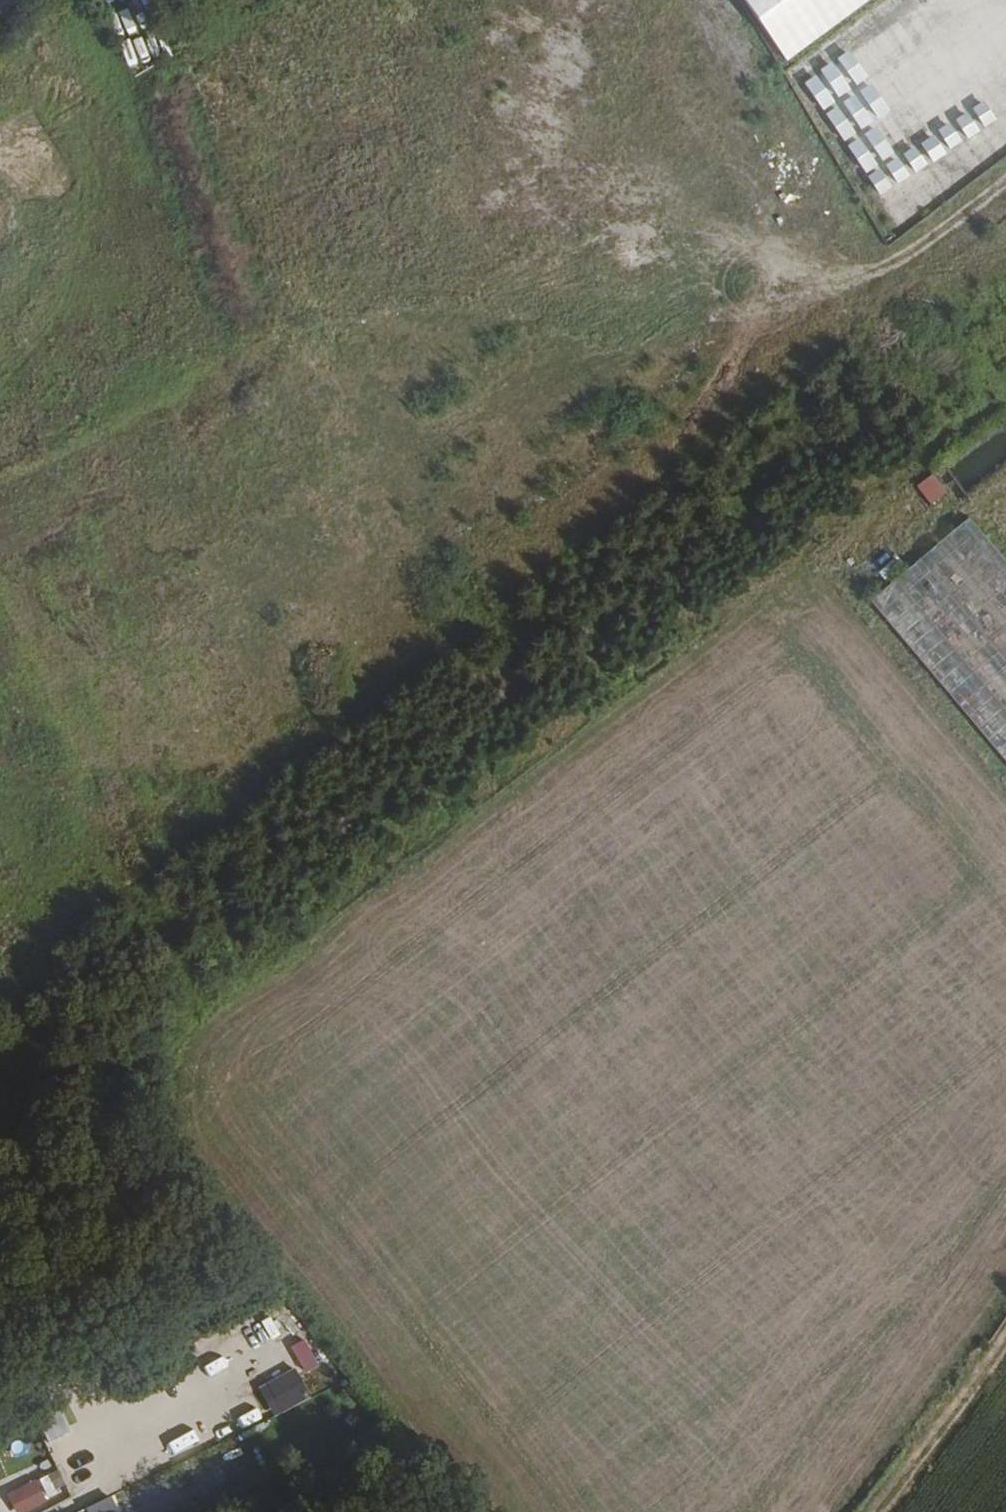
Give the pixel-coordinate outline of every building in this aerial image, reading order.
[(870,0),(743,0),(782,58),(870,0)] [(895,226),(1005,156),(1005,0),(929,0),(852,49),(870,78),(872,86),(850,100),(837,103),(847,96),(817,104),(895,226)] [(861,12),(870,25),(909,0),(880,0),(861,12)] [(806,66),(792,75),(814,106),(853,79),(841,62),(828,71),(819,57),(806,66)] [(242,185),(233,167),(223,171),(231,191),(242,185)] [(916,486),(931,506),(948,493),(933,474),(916,486)] [(966,521),(869,603),(1005,763),(1005,566),(966,521)] [(258,1384),(272,1414),(310,1397),(296,1367),(258,1384)] [(196,1450),(223,1438),(210,1410),(183,1423),(196,1450)] [(66,1438),(67,1418),(51,1417),(49,1437),(66,1438)] [(143,1442),(155,1469),(182,1457),(169,1429),(143,1442)] [(7,1490),(16,1511),(22,1511),(67,1493),(57,1469),(7,1490)] [(174,1499),(167,1477),(122,1491),(129,1511),(132,1511),(174,1499)] [(120,1509),(114,1494),(84,1506),(87,1511),(113,1511),(120,1509)]
